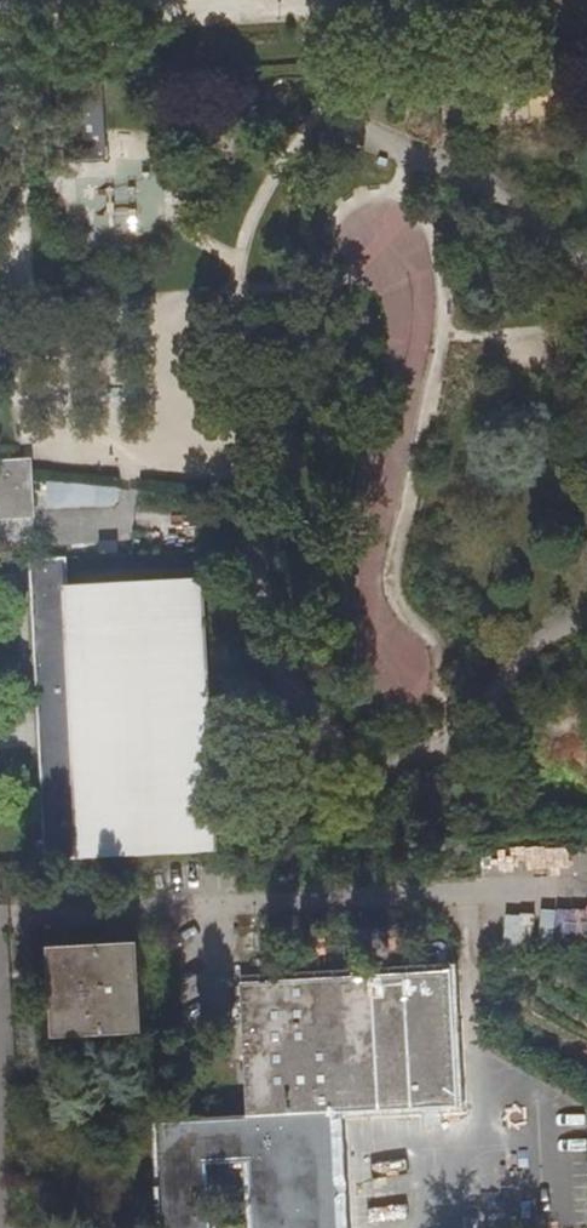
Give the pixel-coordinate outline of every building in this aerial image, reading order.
[(63,86),(67,161),(106,159),(102,84),(63,86)] [(35,518),(31,461),(0,463),(0,520),(35,518)] [(44,482),(43,504),(115,507),(116,486),(44,482)] [(200,550),(29,561),(29,571),(38,571),(39,590),(30,591),(38,720),(47,720),(48,747),(39,748),(46,861),(218,851),(200,550)] [(38,571),(29,571),(30,591),(39,590),(38,571)] [(38,720),(39,748),(48,747),(47,720),(38,720)] [(50,949),(55,1039),(146,1032),(141,943),(50,949)] [(338,1113),(459,1106),(451,972),(242,984),(249,1116),(161,1122),(167,1227),(212,1227),(208,1166),(252,1163),(255,1227),(345,1227),(338,1113)]
